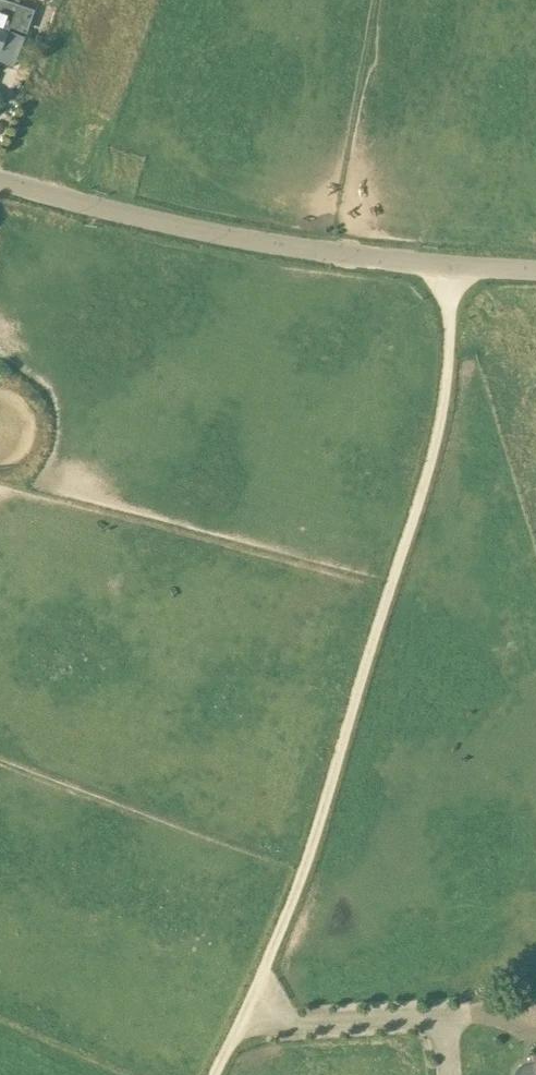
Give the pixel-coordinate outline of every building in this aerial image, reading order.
[(20,3),(11,0),(0,0),(0,55),(20,3)] [(533,1056),(534,1061),(530,1061),(528,1062),(525,1063),(522,1064),(520,1066),(518,1069),(517,1071),(516,1074),(535,1074),(535,1056),(533,1056)]
